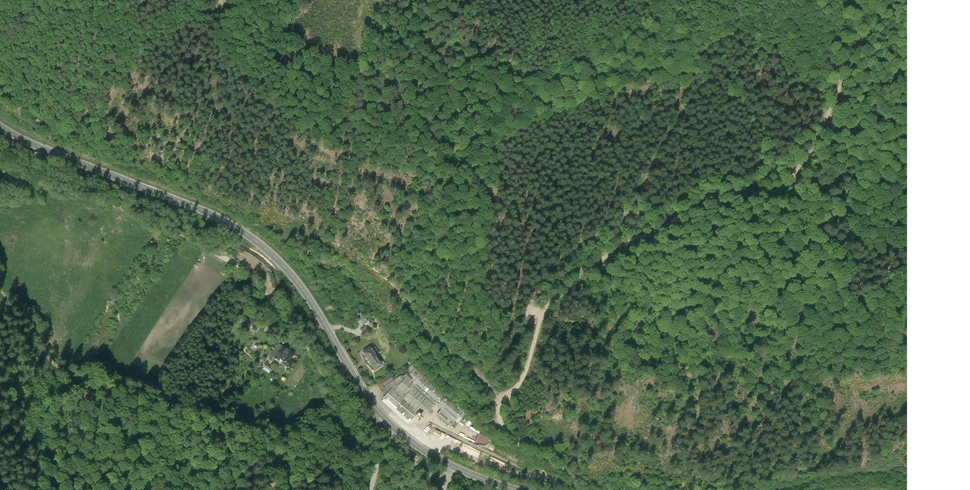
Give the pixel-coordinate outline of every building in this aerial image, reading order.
[(368,321),(364,316),(360,320),(364,325),(368,321)] [(254,343),(250,348),(255,352),(259,347),(254,343)] [(293,354),(279,345),(270,357),(273,359),(274,358),(279,361),(280,359),(283,361),(282,363),(289,368),(293,362),(290,359),(293,354)] [(366,360),(367,360),(375,355),(379,353),(376,349),(373,351),(370,347),(361,353),(362,354),(363,354),(365,357),(365,358),(366,360)] [(381,364),(375,355),(367,360),(367,361),(368,364),(370,363),(374,369),(381,364)] [(405,378),(397,387),(406,394),(413,387),(433,404),(437,399),(441,402),(445,398),(413,365),(408,371),(409,372),(403,376),(405,378)] [(391,376),(377,383),(385,395),(391,388),(392,389),(395,385),(397,387),(405,378),(403,376),(403,375),(400,375),(393,380),(391,376)] [(391,388),(383,398),(410,421),(418,411),(403,398),(406,394),(397,387),(395,385),(392,389),(391,388)] [(403,398),(418,411),(424,416),(434,405),(433,404),(413,387),(406,394),(403,398)] [(441,402),(438,406),(442,410),(437,415),(451,426),(455,420),(458,423),(465,415),(445,398),(441,402)] [(469,427),(468,429),(477,433),(473,441),(484,447),(489,437),(469,427)]
